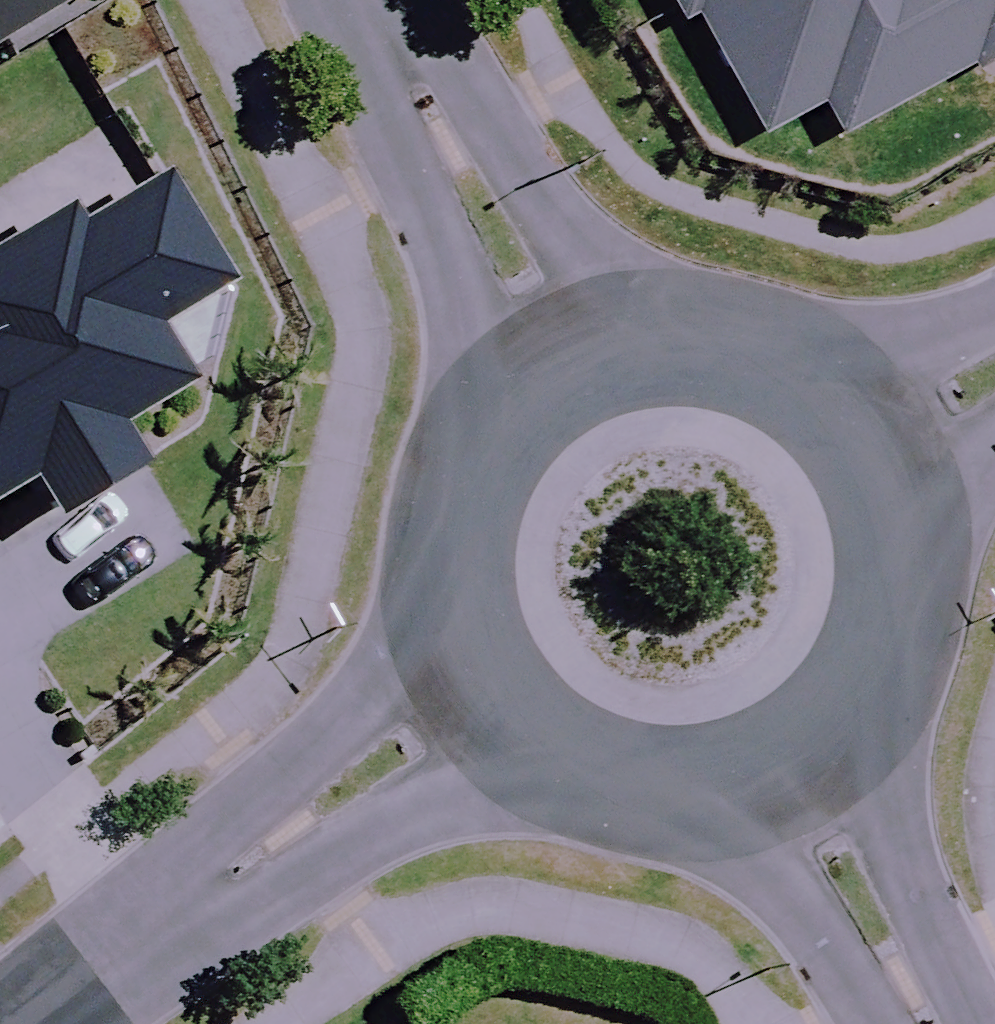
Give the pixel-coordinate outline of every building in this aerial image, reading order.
[(69,0),(0,0),(0,42),(69,0)] [(750,141),(815,107),(833,142),(994,56),(994,0),(676,0),(750,141)] [(29,501),(48,535),(139,484),(114,439),(181,402),(146,339),(214,301),(154,194),(77,237),(69,222),(0,261),(0,517),(29,501)]
